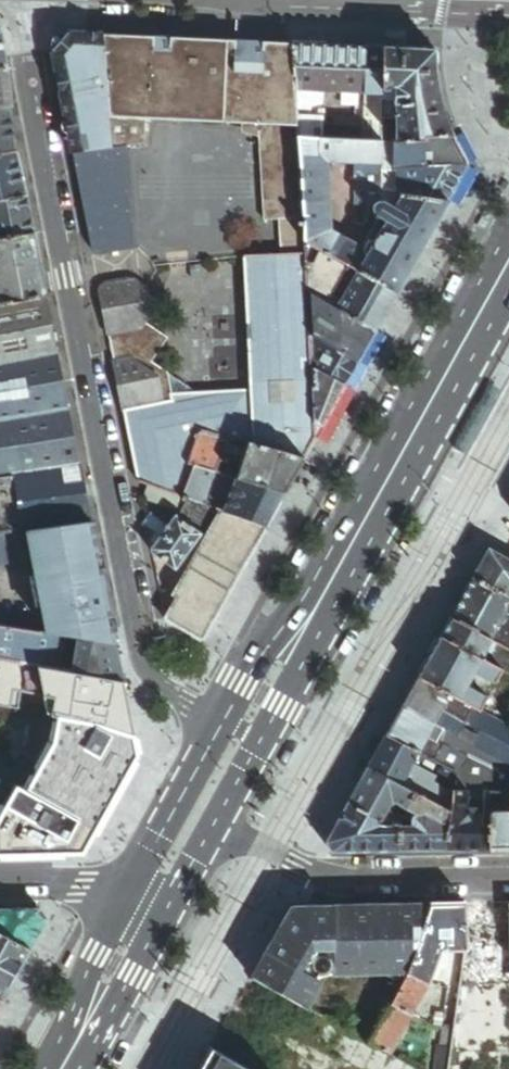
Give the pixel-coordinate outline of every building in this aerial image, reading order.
[(106,38),(60,35),(54,46),(77,157),(114,152),(106,38)] [(148,39),(106,38),(114,152),(131,149),(153,146),(152,127),(148,39)] [(297,46),(148,39),(152,127),(245,123),(267,122),(268,142),(271,220),(281,219),(307,218),(305,172),(302,139),(301,116),(301,110),(300,93),(297,46)] [(388,50),(297,46),(300,93),(328,94),(348,94),(362,95),(372,95),(376,95),(387,95),(388,50)] [(440,52),(388,50),(387,95),(398,96),(398,107),(401,107),(401,123),(400,145),(426,145),(426,140),(457,138),(449,117),(444,96),(441,74),(440,52)] [(10,72),(0,73),(0,112),(15,110),(10,72)] [(328,94),(300,93),(301,110),(315,111),(327,103),(328,94)] [(362,106),(362,95),(348,94),(348,106),(362,106)] [(387,107),(387,95),(376,95),(375,120),(386,121),(387,107)] [(398,96),(387,95),(387,107),(398,107),(398,96)] [(386,121),(386,123),(401,123),(401,107),(398,107),(387,107),(386,121)] [(15,110),(0,112),(0,157),(21,154),(21,153),(15,110)] [(320,117),(301,116),(302,139),(325,140),(326,117),(320,117)] [(326,117),(325,140),(362,141),(363,119),(331,118),(326,117)] [(386,142),(386,123),(386,121),(375,120),(372,120),(363,119),(362,141),(386,142)] [(268,142),(267,122),(245,123),(244,135),(268,142)] [(401,123),(386,123),(386,142),(386,145),(398,145),(400,145),(401,123)] [(463,152),(457,138),(426,140),(426,145),(400,145),(398,145),(398,170),(403,170),(472,168),(463,152)] [(325,140),(302,139),(305,172),(331,171),(331,163),(357,163),(386,165),(386,145),(386,142),(362,141),(325,140)] [(398,145),(386,145),(386,165),(386,170),(392,170),(398,170),(398,145)] [(131,149),(114,152),(77,157),(97,259),(128,253),(138,251),(131,149)] [(21,154),(0,157),(0,203),(30,197),(21,154)] [(386,170),(386,165),(357,163),(357,193),(386,195),(386,192),(386,185),(386,170)] [(452,203),(472,168),(403,170),(402,195),(405,195),(452,203)] [(403,170),(398,170),(392,170),(392,185),(392,193),(402,195),(403,170)] [(331,171),(305,172),(307,218),(309,242),(330,254),(341,235),(333,231),(331,171)] [(405,195),(402,195),(392,193),(386,192),(386,195),(386,204),(387,204),(397,209),(405,195)] [(386,204),(386,195),(357,193),(357,207),(381,206),(382,205),(383,204),(385,204),(386,204)] [(341,235),(330,254),(401,294),(419,261),(452,203),(405,195),(397,209),(387,204),(386,204),(385,204),(383,204),(382,205),(381,206),(379,209),(379,211),(379,213),(380,216),(382,217),(390,222),(380,240),(373,253),(341,235)] [(30,197),(0,203),(0,243),(37,236),(30,197)] [(467,211),(452,203),(419,261),(434,270),(467,211)] [(372,235),(380,240),(390,222),(382,217),(372,235)] [(309,242),(307,218),(281,219),(283,255),(309,254),(309,242)] [(37,236),(0,243),(0,309),(50,299),(37,236)] [(330,254),(309,242),(309,254),(312,293),(330,303),(333,298),(342,281),(352,287),(343,304),(340,309),(380,332),(401,294),(330,254)] [(312,293),(309,254),(283,255),(247,257),(254,391),(255,418),(257,446),(308,460),(320,439),(316,370),(315,358),(314,336),(312,293)] [(103,287),(127,411),(176,401),(175,396),(199,394),(154,362),(169,339),(146,322),(162,298),(132,278),(105,283),(103,287)] [(330,303),(312,293),(314,336),(322,340),(334,320),(329,316),(334,306),(330,303)] [(333,298),(330,303),(334,306),(340,309),(343,304),(333,298)] [(50,299),(0,309),(0,366),(61,356),(50,299)] [(334,320),(322,340),(332,346),(363,362),(380,332),(340,309),(334,306),(329,316),(334,320)] [(322,340),(314,336),(315,358),(323,363),(332,346),(322,340)] [(332,346),(323,363),(319,370),(349,387),(363,362),(332,346)] [(61,356),(0,366),(0,422),(72,410),(61,356)] [(323,363),(315,358),(316,370),(319,370),(323,363)] [(319,370),(316,370),(320,439),(349,387),(319,370)] [(349,387),(320,439),(328,443),(358,392),(349,387)] [(180,422),(255,418),(254,391),(199,394),(175,396),(176,401),(180,422)] [(128,413),(181,427),(180,422),(176,401),(127,411),(128,413)] [(72,410),(0,422),(0,478),(43,472),(83,467),(72,410)] [(197,467),(190,464),(188,464),(181,427),(128,413),(141,481),(152,485),(184,497),(197,467)] [(251,445),(257,446),(255,418),(180,422),(181,427),(203,432),(214,435),(230,439),(251,445)] [(190,464),(203,432),(181,427),(188,464),(190,464)] [(201,467),(214,435),(203,432),(190,464),(197,467),(197,466),(201,467)] [(230,439),(214,435),(201,467),(217,472),(223,458),(230,439)] [(251,445),(230,439),(223,458),(235,463),(243,466),(251,445)] [(289,495),(308,460),(257,446),(251,445),(243,466),(238,479),(257,485),(289,495)] [(235,463),(223,458),(217,472),(230,476),(235,463)] [(217,472),(201,467),(197,466),(197,467),(184,497),(191,499),(206,505),(217,472)] [(95,523),(83,467),(43,472),(53,529),(95,523)] [(43,472),(0,478),(0,535),(51,529),(53,529),(43,472)] [(270,529),(289,495),(257,485),(238,479),(225,512),(270,529)] [(179,513),(184,497),(152,485),(146,501),(179,513)] [(206,505),(191,499),(182,516),(210,532),(222,511),(206,505)] [(157,534),(151,541),(157,546),(173,524),(154,511),(145,525),(157,534)] [(168,614),(169,618),(207,640),(270,529),(225,512),(222,511),(210,532),(173,598),(176,600),(168,614)] [(155,549),(156,553),(177,568),(202,535),(178,517),(173,524),(157,546),(155,549)] [(95,523),(53,529),(51,529),(0,535),(0,566),(35,560),(36,565),(42,596),(61,636),(119,646),(107,586),(107,585),(101,554),(95,523)] [(472,578),(508,597),(508,596),(508,561),(488,550),(472,578)] [(472,578),(450,617),(490,639),(508,605),(508,598),(508,597),(472,578)] [(508,649),(508,605),(490,639),(508,649)] [(480,657),(490,639),(450,617),(440,635),(480,657)] [(61,636),(4,627),(4,660),(25,664),(59,670),(61,636)] [(480,657),(440,635),(418,676),(448,692),(474,706),(478,709),(485,697),(466,685),(473,671),(493,682),(501,669),(480,657)] [(127,683),(119,646),(61,636),(59,670),(63,671),(91,676),(127,683)] [(0,659),(0,693),(18,697),(20,687),(25,664),(4,660),(0,659)] [(63,671),(59,670),(25,664),(20,687),(58,694),(63,671)] [(90,700),(91,676),(63,671),(58,694),(90,700)] [(137,736),(127,683),(91,676),(90,700),(90,713),(90,721),(93,721),(137,736)] [(448,692),(418,676),(401,705),(432,721),(439,709),(448,692)] [(473,707),(474,706),(448,692),(439,709),(465,723),(473,707)] [(0,693),(0,702),(11,705),(26,708),(28,700),(29,699),(18,697),(0,693)] [(54,714),(90,721),(90,713),(28,700),(26,708),(54,714)] [(432,721),(401,705),(385,734),(416,751),(425,734),(428,729),(432,721)] [(473,707),(465,723),(439,709),(432,721),(441,726),(456,735),(508,763),(508,727),(473,707)] [(54,714),(45,760),(29,790),(74,814),(59,831),(8,804),(0,818),(0,855),(87,855),(134,770),(137,736),(54,714)] [(432,721),(428,729),(438,734),(441,726),(432,721)] [(438,734),(435,739),(444,744),(449,747),(456,735),(441,726),(438,734)] [(438,734),(428,729),(425,734),(435,739),(438,734)] [(416,751),(385,734),(368,766),(416,791),(424,795),(432,781),(407,767),(416,751)] [(416,751),(435,760),(444,744),(435,739),(425,734),(416,751)] [(435,760),(452,768),(460,753),(449,747),(444,744),(435,760)] [(453,792),(454,789),(457,771),(452,768),(435,760),(416,751),(407,767),(432,781),(453,792)] [(416,791),(368,766),(348,802),(381,820),(386,810),(389,806),(392,800),(407,808),(416,791)] [(482,782),(457,771),(454,789),(483,789),(482,782)] [(74,814),(10,780),(0,800),(59,831),(74,814)] [(450,808),(453,792),(432,781),(424,795),(450,808)] [(483,797),(483,789),(454,789),(453,792),(450,808),(444,847),(487,847),(488,812),(482,811),(472,811),(468,813),(468,809),(465,807),(466,797),(483,797)] [(486,790),(483,789),(483,797),(482,811),(488,812),(487,847),(508,846),(508,790),(486,790)] [(444,847),(450,808),(424,795),(416,791),(407,808),(415,813),(414,813),(414,814),(413,815),(413,816),(413,817),(412,818),(412,819),(412,821),(412,822),(412,823),(412,824),(398,824),(397,848),(444,847)] [(379,824),(381,820),(348,802),(327,840),(333,849),(397,848),(398,824),(392,824),(379,824)] [(415,813),(407,808),(402,817),(398,824),(412,824),(412,823),(412,822),(412,821),(412,819),(412,818),(413,817),(413,816),(413,815),(414,814),(414,813),(415,813)] [(396,815),(390,812),(386,810),(381,820),(379,824),(392,824),(396,815)] [(398,824),(402,817),(396,815),(392,824),(398,824)] [(466,945),(464,902),(430,903),(418,942),(438,946),(466,945)] [(418,942),(430,903),(291,905),(267,948),(308,971),(315,975),(318,969),(321,969),(324,969),(326,968),(328,966),(384,966),(404,976),(413,960),(418,942)] [(0,911),(0,933),(33,951),(50,921),(42,910),(0,911)] [(0,933),(0,999),(4,1002),(33,951),(0,933)] [(368,1041),(388,1052),(427,980),(438,946),(418,942),(413,960),(404,976),(368,1041)] [(267,948),(251,976),(305,1006),(312,994),(299,986),(308,971),(267,948)] [(299,986),(312,994),(321,978),(315,975),(308,971),(299,986)] [(445,1027),(454,1029),(456,1020),(446,1018),(445,1027)] [(451,1051),(452,1043),(454,1029),(445,1027),(442,1050),(451,1051)] [(212,1046),(200,1068),(250,1068),(212,1046)] [(451,1051),(442,1050),(438,1050),(436,1068),(449,1068),(451,1051)]
